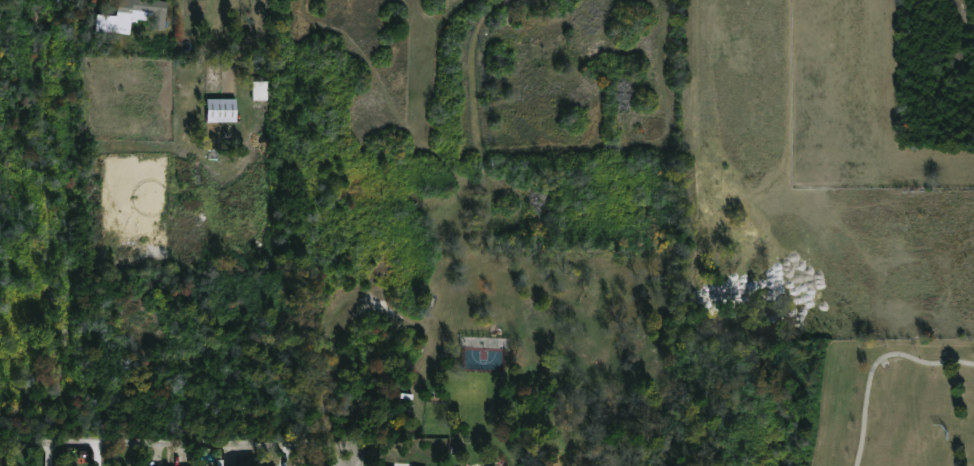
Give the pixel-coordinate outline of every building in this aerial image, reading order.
[(120,15),(122,0),(154,0),(170,2),(166,30),(155,28),(157,13),(141,10),(139,22),(134,21),(132,33),(99,29),(101,14),(120,15)] [(252,100),(267,101),(268,82),(253,81),(252,100)] [(239,122),(210,123),(209,99),(239,99),(239,122)]
